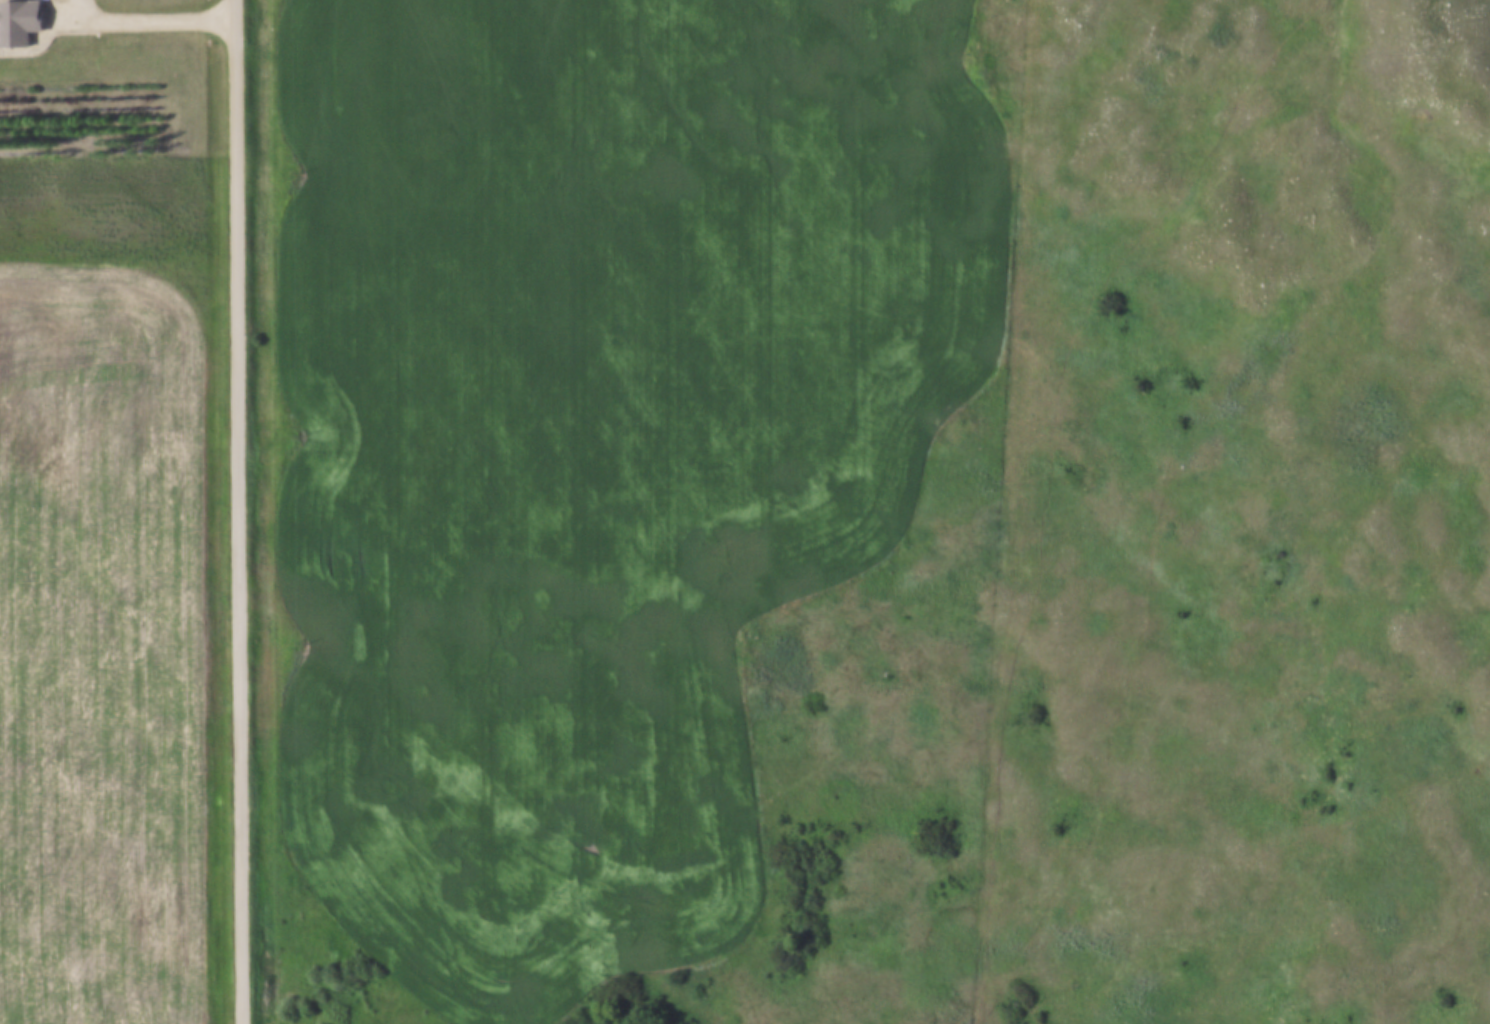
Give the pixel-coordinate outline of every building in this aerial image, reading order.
[(0,1),(0,47),(30,46),(30,31),(42,31),(42,0),(0,1)]
